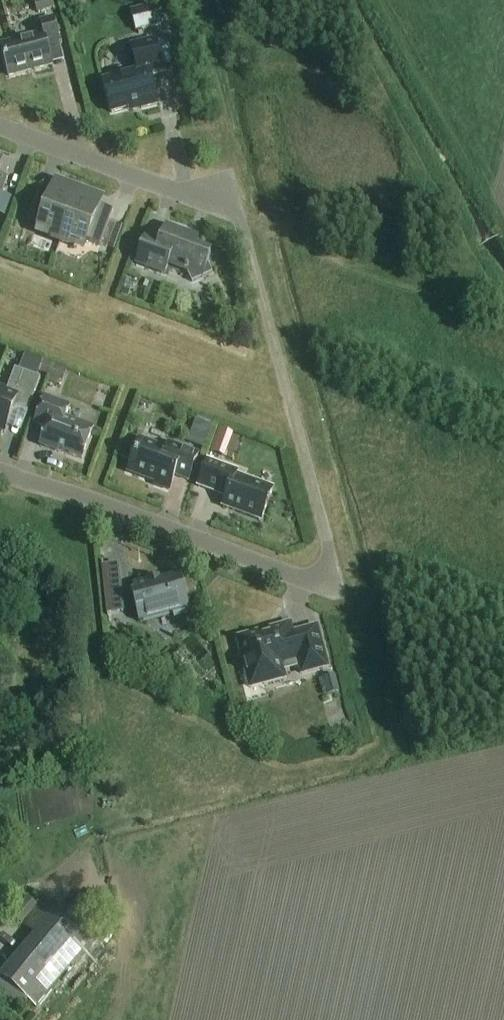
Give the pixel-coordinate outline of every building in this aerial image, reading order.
[(34,1),(38,14),(55,9),(52,0),(38,0),(34,1)] [(142,9),(131,12),(137,34),(163,27),(160,15),(158,5),(142,9)] [(47,45),(59,42),(53,19),(40,22),(43,34),(0,45),(8,77),(52,65),(47,45)] [(162,70),(160,61),(154,40),(130,46),(137,72),(102,81),(111,114),(140,106),(141,109),(157,104),(149,73),(162,70)] [(4,217),(11,198),(1,195),(7,178),(0,176),(0,215),(4,217)] [(61,238),(78,194),(55,185),(52,195),(40,191),(29,220),(41,224),(39,230),(61,238)] [(101,202),(78,194),(61,238),(84,246),(86,241),(99,246),(112,211),(99,206),(101,202)] [(208,264),(211,255),(194,249),(198,238),(166,227),(161,242),(146,236),(136,265),(164,275),(168,266),(188,273),(192,283),(202,278),(212,273),(208,264)] [(44,360),(39,373),(49,376),(53,364),(44,360)] [(53,367),(49,378),(63,383),(67,372),(53,367)] [(4,432),(12,411),(16,409),(27,413),(40,378),(15,369),(7,390),(0,388),(0,431),(4,432)] [(93,428),(65,417),(69,406),(45,397),(35,424),(46,428),(40,446),(54,451),(55,449),(82,459),(93,428)] [(196,422),(187,445),(203,451),(212,428),(196,422)] [(169,489),(175,475),(189,480),(198,454),(169,443),(167,449),(140,439),(128,471),(155,481),(154,484),(169,489)] [(214,444),(211,454),(224,459),(228,449),(214,444)] [(261,521),(273,488),(236,474),(237,471),(208,460),(198,486),(226,496),(223,506),(261,521)] [(120,565),(102,567),(107,616),(124,614),(120,565)] [(134,588),(130,589),(139,622),(188,609),(180,577),(159,582),(159,580),(133,586),(134,588)] [(270,629),(271,634),(260,637),(258,632),(238,638),(250,687),(285,678),(283,669),(300,664),(302,673),(328,666),(317,626),(293,633),(290,624),(270,629)] [(336,675),(322,679),(327,696),(340,693),(336,675)] [(0,977),(0,995),(21,1012),(29,1003),(37,1009),(60,981),(63,984),(92,949),(88,946),(95,939),(92,937),(109,918),(81,894),(63,915),(44,898),(21,925),(34,936),(0,977)]
